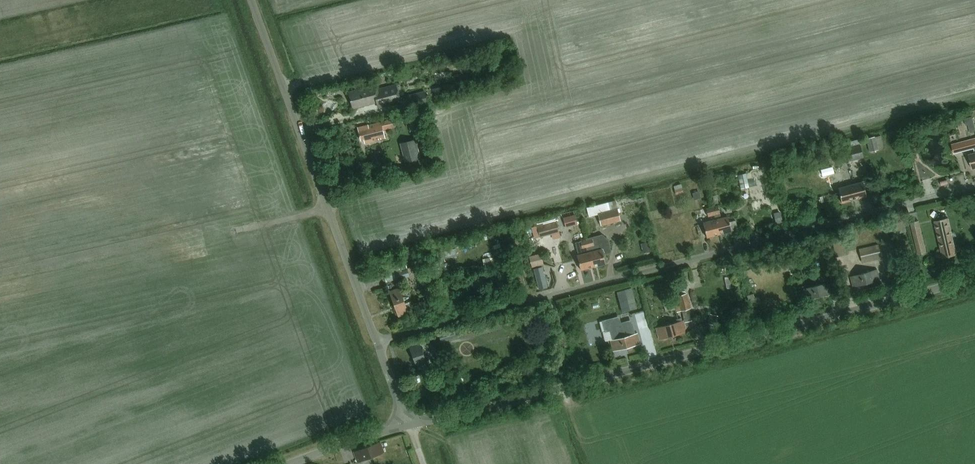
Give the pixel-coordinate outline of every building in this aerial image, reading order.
[(375,86),(349,93),(350,97),(349,97),(353,109),(377,103),(378,108),(400,102),(396,85),(377,90),(375,86)] [(455,85),(443,87),(444,95),(456,92),(455,85)] [(443,96),(442,87),(433,89),(435,98),(443,96)] [(425,92),(407,97),(410,108),(428,104),(425,92)] [(368,126),(357,128),(360,141),(363,140),(364,144),(385,139),(383,131),(398,127),(396,119),(368,126)] [(866,139),(870,152),(884,149),(880,136),(875,138),(875,137),(866,139)] [(952,145),(954,154),(974,149),(974,151),(974,139),(952,145)] [(400,144),(405,163),(421,159),(416,140),(400,144)] [(863,159),(859,146),(858,141),(843,144),(848,162),(863,159)] [(840,181),(836,166),(830,167),(833,183),(840,181)] [(749,188),(746,174),(738,175),(741,190),(749,188)] [(862,182),(850,186),(854,200),(866,197),(862,182)] [(677,185),(679,193),(687,192),(685,183),(677,185)] [(850,186),(838,189),(841,203),(854,200),(850,186)] [(621,221),(615,200),(587,208),(589,217),(598,214),(601,226),(621,221)] [(712,208),(706,210),(707,217),(714,215),(712,208)] [(578,225),(575,214),(563,217),(566,227),(578,225)] [(715,220),(719,235),(731,232),(728,217),(715,220)] [(934,221),(943,259),(958,255),(949,218),(934,221)] [(706,238),(719,235),(715,220),(703,224),(706,238)] [(559,233),(556,222),(537,227),(539,238),(559,233)] [(918,255),(927,253),(921,231),(913,233),(918,255)] [(586,240),(593,267),(605,264),(603,255),(609,253),(610,251),(608,242),(602,236),(586,240)] [(831,238),(836,258),(847,255),(842,236),(831,238)] [(581,271),(593,267),(586,240),(575,243),(578,256),(577,256),(581,271)] [(652,251),(651,241),(643,242),(645,252),(652,251)] [(878,245),(858,250),(862,263),(881,258),(878,245)] [(543,264),(541,254),(529,257),(532,267),(543,264)] [(836,273),(832,259),(826,261),(829,275),(836,273)] [(419,261),(424,284),(432,282),(427,260),(419,261)] [(395,274),(391,262),(386,263),(389,276),(395,274)] [(409,277),(407,269),(395,273),(397,281),(409,277)] [(853,288),(879,281),(877,270),(850,277),(853,288)] [(805,301),(832,293),(829,283),(803,290),(805,301)] [(398,318),(409,314),(399,289),(389,292),(398,318)] [(425,295),(428,305),(439,301),(436,293),(427,296),(427,295),(425,295)] [(677,312),(688,309),(690,308),(686,293),(672,297),(677,312)] [(641,314),(631,317),(634,328),(644,325),(641,314)] [(618,319),(604,322),(606,331),(614,329),(617,339),(610,341),(613,352),(640,345),(637,334),(634,335),(631,323),(620,326),(618,319)] [(687,332),(685,323),(684,321),(656,329),(659,340),(687,332)] [(441,342),(458,337),(456,329),(439,334),(441,342)] [(418,371),(428,367),(419,341),(408,345),(418,371)] [(358,463),(384,453),(380,443),(354,453),(358,463)]
